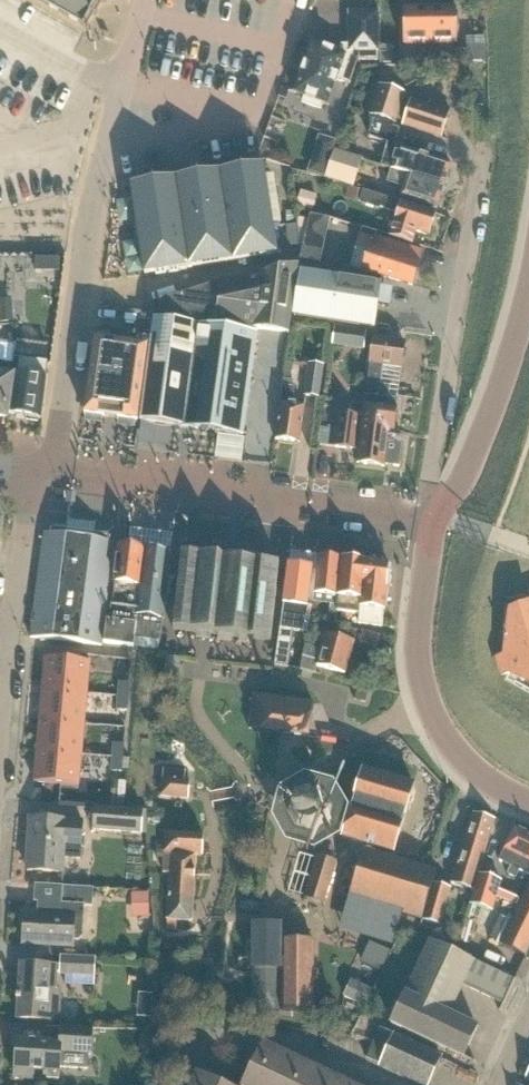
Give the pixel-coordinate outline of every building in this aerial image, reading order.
[(84,25),(83,27),(87,29),(89,25),(94,17),(95,15),(97,17),(99,13),(103,4),(104,3),(106,4),(109,0),(39,0),(84,25)] [(430,8),(404,9),(404,44),(431,44),(430,8)] [(457,8),(430,8),(431,44),(457,43),(457,8)] [(302,73),(294,93),(304,97),(302,102),(322,109),(324,104),(328,105),(337,80),(349,85),(358,61),(379,61),(379,12),(349,12),(349,44),(341,44),(338,53),(312,43),(305,63),(304,63),(301,73),(302,73)] [(467,51),(457,51),(457,61),(487,61),(486,47),(466,47),(467,51)] [(392,53),(381,53),(381,64),(392,64),(392,53)] [(413,71),(400,77),(406,88),(419,82),(413,71)] [(379,86),(369,119),(375,121),(370,137),(389,143),(382,167),(392,170),(445,187),(452,164),(395,146),(400,129),(394,128),(405,94),(379,86)] [(412,101),(404,126),(441,138),(451,109),(431,103),(430,107),(412,101)] [(335,151),(326,178),(354,188),(363,160),(335,151)] [(311,163),(308,172),(325,177),(328,169),(311,163)] [(146,275),(278,255),(264,168),(269,167),(269,166),(128,188),(128,189),(132,188),(139,234),(146,275)] [(392,170),(387,182),(403,187),(400,197),(437,209),(445,187),(392,170)] [(349,187),(346,199),(359,203),(363,191),(349,187)] [(363,191),(360,202),(361,205),(379,210),(381,209),(399,214),(391,238),(413,244),(417,231),(429,235),(436,214),(402,203),(370,193),(363,191)] [(301,193),(296,207),(313,212),(317,198),(301,193)] [(295,211),(287,211),(287,223),(296,223),(295,211)] [(362,228),(350,265),(413,285),(420,263),(423,253),(376,238),(377,233),(362,228)] [(36,258),(36,272),(61,271),(61,258),(36,258)] [(291,319),(297,274),(298,265),(221,282),(221,283),(155,304),(153,316),(215,325),(289,335),(291,321),(291,319)] [(382,284),(301,271),(294,316),(375,329),(382,284)] [(0,301),(0,324),(15,322),(13,300),(0,301)] [(140,422),(241,436),(255,334),(154,320),(140,422)] [(335,327),(333,342),(364,346),(366,331),(359,330),(345,328),(335,327)] [(93,339),(83,414),(108,417),(134,420),(146,329),(142,331),(141,334),(130,332),(129,343),(93,339)] [(367,393),(389,396),(391,387),(381,385),(384,365),(402,368),(406,342),(376,338),(367,393)] [(13,365),(16,343),(1,341),(0,346),(0,363),(13,365)] [(12,374),(6,414),(26,417),(26,421),(37,422),(38,418),(41,419),(46,379),(45,379),(47,363),(19,359),(16,375),(12,374)] [(6,414),(12,374),(13,365),(0,363),(0,417),(6,418),(6,414)] [(280,403),(276,440),(300,443),(304,406),(293,405),(296,388),(293,388),(294,381),(291,381),(293,365),(286,363),(280,403)] [(308,363),(304,397),(320,398),(324,366),(308,363)] [(389,396),(367,393),(367,396),(364,418),(339,415),(334,448),(354,450),(354,449),(360,450),(358,463),(386,467),(386,465),(400,467),(404,438),(390,436),(391,429),(395,430),(398,409),(397,409),(398,400),(389,399),(389,396)] [(107,621),(104,645),(134,649),(135,640),(161,643),(173,554),(171,553),(173,535),(164,534),(131,530),(129,548),(119,547),(114,584),(110,614),(116,614),(115,622),(107,621)] [(44,535),(31,639),(101,648),(113,543),(44,535)] [(218,559),(182,555),(172,653),(201,656),(269,663),(279,565),(218,559)] [(338,606),(339,593),(343,560),(320,557),(316,590),(315,590),(313,603),(338,606)] [(343,560),(339,593),(356,595),(355,608),(358,608),(356,624),(383,627),(390,565),(343,560)] [(290,566),(275,666),(288,668),(294,632),(306,634),(310,616),(311,608),(307,608),(313,570),(290,566)] [(504,657),(510,674),(528,685),(528,612),(510,618),(504,657)] [(382,636),(361,630),(359,638),(361,639),(360,642),(379,647),(382,636)] [(308,645),(301,669),(316,674),(318,667),(345,675),(355,642),(327,634),(323,649),(308,645)] [(46,658),(43,689),(88,693),(91,662),(46,658)] [(167,659),(165,676),(177,678),(179,661),(167,659)] [(121,683),(119,697),(129,697),(130,684),(121,683)] [(43,689),(41,720),(85,724),(88,693),(43,689)] [(254,695),(249,729),(281,733),(280,745),(293,747),(295,735),(309,737),(313,703),(254,695)] [(119,697),(118,710),(128,711),(129,697),(119,697)] [(41,720),(38,751),(83,756),(85,724),(41,720)] [(115,739),(114,756),(124,756),(125,740),(115,739)] [(38,751),(35,783),(80,787),(83,756),(38,751)] [(114,756),(113,772),(122,772),(124,756),(114,756)] [(163,769),(161,796),(189,799),(190,791),(191,781),(185,781),(186,772),(163,769)] [(347,825),(343,840),(393,856),(415,787),(364,771),(350,814),(347,825)] [(291,801),(287,819),(296,834),(313,839),(329,830),(332,820),(334,812),(325,797),(307,792),(291,801)] [(112,796),(111,807),(125,808),(126,797),(112,796)] [(95,806),(92,831),(142,835),(144,810),(95,806)] [(451,884),(455,885),(473,891),(495,820),(474,814),(451,884)] [(85,822),(67,822),(32,819),(28,872),(63,875),(64,859),(83,860),(85,822)] [(499,863),(528,877),(528,835),(516,829),(499,863)] [(166,833),(163,873),(170,873),(166,930),(177,931),(177,928),(192,928),(192,923),(193,923),(194,904),(196,877),(197,857),(203,857),(205,835),(166,833)] [(423,921),(434,884),(437,873),(363,851),(343,921),(340,929),(395,946),(404,915),(423,921)] [(314,865),(304,899),(325,905),(338,862),(317,857),(314,865)] [(479,874),(470,905),(493,912),(502,881),(479,874)] [(434,884),(423,921),(442,927),(453,890),(434,884)] [(84,937),(86,907),(93,907),(94,888),(62,887),(61,904),(38,903),(38,914),(25,913),(24,945),(74,948),(74,941),(80,942),(84,937)] [(501,946),(525,958),(528,950),(528,887),(501,946)] [(133,894),(133,919),(150,918),(150,894),(133,894)] [(252,971),(252,1013),(314,1013),(315,942),(281,942),(281,926),(268,925),(253,925),(252,971)] [(431,942),(406,996),(449,1016),(464,984),(505,1003),(515,981),(431,942)] [(62,957),(61,976),(66,976),(65,985),(95,986),(95,977),(96,959),(62,957)] [(63,990),(53,990),(55,968),(21,966),(18,1019),(62,1022),(63,990)] [(344,998),(365,1007),(373,989),(352,980),(344,998)] [(140,993),(138,1017),(152,1018),(154,994),(140,993)] [(478,1030),(449,1016),(406,996),(392,1026),(465,1059),(478,1030)] [(17,1041),(16,1070),(17,1070),(16,1080),(34,1081),(35,1071),(48,1071),(48,1079),(61,1080),(61,1070),(89,1071),(90,1054),(92,1054),(93,1029),(62,1027),(61,1045),(51,1045),(51,1042),(17,1041)] [(368,1061),(419,1084),(431,1084),(443,1059),(382,1030),(368,1061)] [(244,1084),(335,1084),(323,1079),(321,1083),(308,1077),(310,1073),(292,1064),(290,1068),(277,1062),(279,1058),(261,1050),(244,1084)] [(203,1077),(203,1078),(207,1080),(204,1084),(221,1084),(203,1077)]
